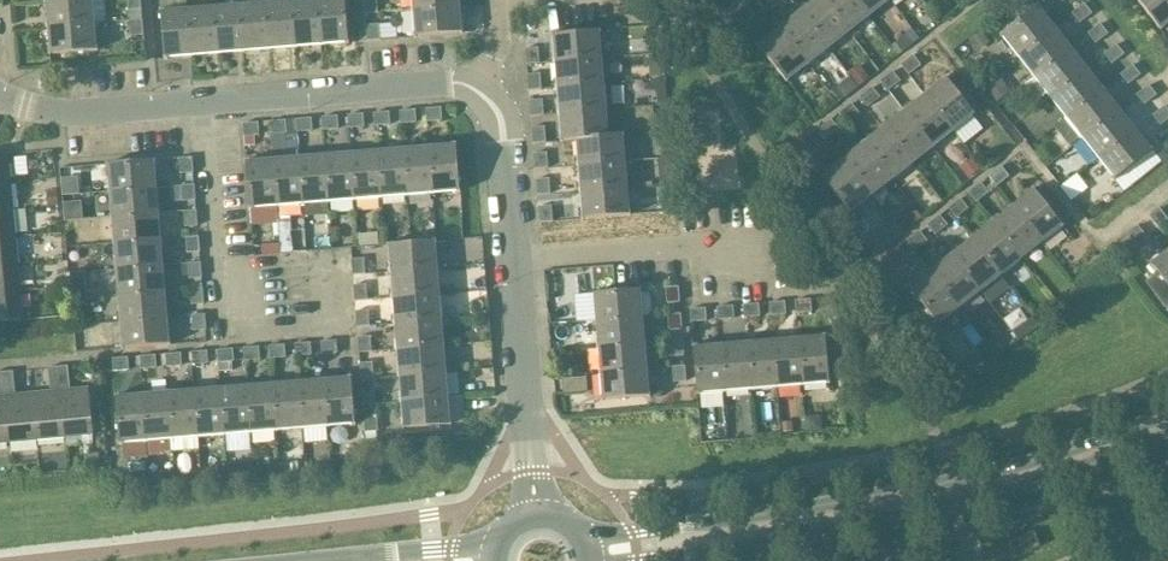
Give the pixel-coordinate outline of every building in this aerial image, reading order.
[(49,28),(94,25),(92,0),(76,0),(46,3),(49,28)] [(140,0),(127,0),(128,11),(141,10),(140,0)] [(318,0),(312,0),(292,2),(296,48),(322,46),(318,0)] [(345,0),(318,0),(322,46),(349,43),(345,0)] [(377,0),(363,0),(365,14),(378,13),(377,0)] [(413,11),(460,7),(459,0),(412,0),(413,11)] [(764,9),(775,0),(757,0),(764,9)] [(799,14),(827,50),(848,34),(821,0),(817,0),(799,14)] [(848,34),(869,18),(854,0),(821,0),(848,34)] [(869,18),(889,2),(888,0),(854,0),(869,18)] [(1160,32),(1167,25),(1167,0),(1135,0),(1160,32)] [(296,48),(292,2),(266,4),(270,50),(296,48)] [(1093,13),(1085,3),(1072,13),(1080,23),(1093,13)] [(270,50),(266,4),(240,6),(244,53),(270,50)] [(755,15),(746,5),(734,15),(742,25),(755,15)] [(244,53),(240,6),(214,9),(218,55),(244,53)] [(415,38),(462,34),(460,7),(413,11),(415,38)] [(1038,8),(1002,37),(1018,58),(1055,29),(1038,8)] [(218,55),(214,9),(188,11),(192,57),(218,55)] [(161,13),(165,60),(192,57),(188,11),(161,13)] [(799,14),(779,30),(807,67),(827,50),(799,14)] [(143,35),(142,20),(130,21),(130,36),(143,35)] [(1108,33),(1100,23),(1088,33),(1096,44),(1108,33)] [(51,55),(96,51),(94,25),(49,28),(51,55)] [(380,41),(378,25),(366,26),(367,41),(380,41)] [(1071,49),(1055,29),(1018,58),(1035,78),(1071,49)] [(758,47),(786,83),(807,67),(779,30),(758,47)] [(919,39),(912,30),(892,46),(899,55),(919,39)] [(599,33),(554,36),(556,63),(601,60),(599,33)] [(1125,54),(1117,44),(1104,54),(1112,64),(1125,54)] [(539,64),(538,48),(525,49),(526,65),(539,64)] [(1071,49),(1035,78),(1051,99),(1087,69),(1071,49)] [(921,65),(913,55),(901,65),(909,74),(921,65)] [(601,60),(556,63),(558,90),(603,86),(601,60)] [(1141,75),(1133,65),(1120,75),(1128,84),(1141,75)] [(1087,69),(1051,99),(1067,119),(1104,90),(1087,69)] [(901,81),(893,71),(880,81),(887,91),(901,81)] [(541,90),(540,74),(527,75),(528,91),(541,90)] [(857,88),(849,77),(831,92),(839,102),(857,88)] [(975,116),(947,79),(925,96),(954,132),(975,116)] [(1157,95),(1149,85),(1136,95),(1144,105),(1157,95)] [(558,90),(560,116),(605,112),(603,86),(558,90)] [(881,97),(873,87),(860,97),(868,107),(881,97)] [(1120,110),(1104,90),(1067,119),(1083,139),(1120,110)] [(954,132),(925,96),(905,112),(934,149),(954,132)] [(544,116),(542,100),(529,101),(531,117),(544,116)] [(860,113),(852,103),(840,113),(847,123),(860,113)] [(1165,105),(1152,116),(1160,126),(1167,120),(1167,109),(1165,105)] [(426,123),(443,121),(441,108),(425,109),(426,123)] [(417,124),(416,110),(399,111),(400,124),(417,124)] [(1120,110),(1083,139),(1099,159),(1136,130),(1120,110)] [(374,127),(391,125),(389,112),(373,113),(374,127)] [(563,142),(576,140),(608,138),(605,112),(560,116),(563,142)] [(934,149),(905,112),(884,129),(913,165),(934,149)] [(365,127),(363,114),(348,116),(348,128),(365,127)] [(338,116),(322,118),(323,130),(339,129),(338,116)] [(313,131),(312,119),(296,120),(297,133),(313,131)] [(840,129),(832,119),(819,129),(827,139),(840,129)] [(287,134),(286,120),(270,122),(271,135),(287,134)] [(243,124),(244,137),(260,137),(259,123),(243,124)] [(546,143),(545,127),(531,128),(533,144),(546,143)] [(884,129),(864,145),(892,181),(913,165),(884,129)] [(1153,151),(1136,130),(1099,159),(1116,180),(1153,151)] [(797,146),(806,156),(819,146),(810,136),(797,146)] [(576,140),(578,167),(625,163),(623,137),(608,138),(576,140)] [(864,145),(843,161),(872,197),(892,181),(864,145)] [(460,192),(457,147),(430,149),(433,194),(460,192)] [(404,151),(407,196),(433,194),(430,149),(404,151)] [(378,153),(381,198),(407,196),(404,151),(378,153)] [(352,155),(355,200),(381,198),(378,153),(352,155)] [(534,154),(535,169),(548,168),(547,153),(534,154)] [(0,156),(0,183),(10,182),(8,155),(0,156)] [(326,157),(329,203),(355,200),(352,155),(326,157)] [(326,157),(300,159),(303,205),(329,203),(326,157)] [(193,174),(192,158),(179,158),(180,174),(193,174)] [(968,180),(982,169),(973,158),(959,169),(968,180)] [(303,205),(300,159),(273,161),(277,207),(303,205)] [(155,161),(108,165),(110,192),(157,188),(155,161)] [(246,164),(250,209),(277,207),(273,161),(246,164)] [(823,177),(851,214),(872,197),(843,161),(823,177)] [(625,163),(578,167),(580,193),(627,189),(625,163)] [(1010,176),(1002,166),(989,176),(997,186),(1010,176)] [(550,195),(549,179),(536,180),(537,196),(550,195)] [(0,183),(0,211),(13,209),(11,184),(10,182),(0,183)] [(989,193),(981,183),(968,192),(976,202),(989,193)] [(196,201),(194,185),(181,186),(183,202),(196,201)] [(159,214),(157,188),(110,192),(112,218),(159,214)] [(583,220),(630,217),(627,189),(580,193),(583,220)] [(1035,191),(1014,208),(1042,244),(1063,227),(1035,191)] [(968,209),(961,198),(948,208),(956,218),(968,209)] [(553,222),(551,206),(538,207),(539,223),(553,222)] [(902,215),(911,226),(921,218),(912,206),(902,215)] [(1042,244),(1014,208),(993,224),(1021,260),(1042,244)] [(1149,216),(1159,228),(1167,221),(1167,218),(1160,208),(1149,216)] [(0,211),(0,238),(16,237),(13,211),(13,209),(0,211)] [(198,227),(197,211),(184,212),(185,228),(198,227)] [(159,214),(112,218),(115,245),(161,240),(159,214)] [(940,214),(927,225),(936,235),(948,225),(940,214)] [(1021,260),(993,224),(972,240),(1001,276),(1021,260)] [(1127,234),(1137,246),(1148,237),(1138,225),(1127,234)] [(928,241),(920,231),(907,240),(915,251),(928,241)] [(0,238),(0,266),(19,264),(16,238),(16,237),(0,238)] [(200,253),(199,237),(186,238),(187,254),(200,253)] [(161,240),(115,245),(117,270),(164,266),(161,240)] [(1001,276),(972,240),(952,256),(980,292),(1001,276)] [(435,243),(389,247),(392,274),(438,270),(435,243)] [(907,258),(898,248),(886,258),(894,268),(907,258)] [(1151,264),(1159,273),(1147,283),(1167,310),(1167,251),(1151,264)] [(980,292),(952,256),(931,272),(959,308),(980,292)] [(351,260),(352,275),(365,274),(364,259),(351,260)] [(188,264),(189,280),(202,279),(200,263),(188,264)] [(0,266),(0,294),(21,292),(19,266),(19,264),(0,266)] [(164,266),(117,270),(119,296),(166,292),(164,266)] [(392,274),(394,300),(440,295),(438,270),(392,274)] [(910,289),(938,325),(959,308),(931,272),(910,289)] [(367,300),(366,285),(353,286),(354,302),(367,300)] [(665,288),(666,304),(680,303),(679,287),(665,288)] [(204,304),(203,289),(190,289),(191,305),(204,304)] [(0,294),(0,324),(24,322),(24,321),(22,293),(21,292),(0,294)] [(166,292),(119,296),(121,322),(168,318),(166,292)] [(640,292),(593,296),(596,323),(642,319),(640,292)] [(394,300),(396,325),(442,321),(440,295),(394,300)] [(812,312),(811,299),(795,301),(796,313),(812,312)] [(785,301),(770,302),(771,315),(787,314),(785,301)] [(760,316),(759,303),(743,305),(744,318),(760,316)] [(718,307),(719,320),(735,318),(733,306),(718,307)] [(708,321),(706,308),(690,309),(692,322),(708,321)] [(370,326),(368,310),(355,312),(356,327),(370,326)] [(681,314),(668,316),(669,331),(682,330),(681,314)] [(206,331),(205,315),(192,316),(193,331),(206,331)] [(124,349),(170,345),(168,318),(121,322),(124,349)] [(642,319),(596,323),(598,348),(645,345),(642,319)] [(396,325),(398,351),(445,347),(442,321),(396,325)] [(372,352),(371,337),(357,338),(359,353),(372,352)] [(825,337),(798,339),(802,385),(830,383),(825,337)] [(798,339),(772,341),(776,387),(802,385),(798,339)] [(338,354),(337,341),(321,342),(322,355),(338,354)] [(670,342),(670,343),(671,357),(684,356),(683,341),(670,342)] [(750,390),(776,387),(772,341),(746,344),(750,390)] [(312,356),(311,343),(295,344),(295,357),(312,356)] [(746,344),(720,346),(724,392),(750,390),(746,344)] [(286,358),(285,345),(269,346),(270,359),(286,358)] [(598,348),(601,375),(647,370),(645,345),(598,348)] [(694,348),(698,394),(724,392),(720,346),(694,348)] [(244,361),(261,360),(259,347),(243,348),(244,361)] [(398,351),(401,377),(447,373),(445,347),(398,351)] [(235,362),(233,349),(217,350),(218,363),(235,362)] [(209,364),(207,351),(191,353),(192,365),(209,364)] [(183,366),(181,353),(165,355),(166,367),(183,366)] [(157,368),(156,355),(140,357),(140,370),(157,368)] [(129,371),(128,358),(112,359),(113,372),(129,371)] [(361,380),(374,378),(372,363),(360,364),(361,380)] [(59,367),(58,367),(60,384),(70,383),(68,366),(59,367)] [(674,383),(686,382),(685,366),(672,367),(674,383)] [(58,367),(48,368),(49,385),(60,384),(58,367)] [(650,398),(647,370),(601,375),(603,401),(650,398)] [(4,372),(3,372),(5,389),(15,388),(13,371),(4,372)] [(401,377),(403,403),(449,399),(447,373),(401,377)] [(353,379),(326,381),(329,426),(356,424),(353,379)] [(300,383),(303,428),(329,426),(326,381),(300,383)] [(300,383),(274,385),(277,431),(303,428),(300,383)] [(248,387),(251,433),(277,431),(274,385),(248,387)] [(221,389),(225,435),(251,433),(248,387),(221,389)] [(71,391),(61,392),(65,437),(66,437),(94,434),(90,389),(71,391)] [(195,391),(199,437),(225,435),(221,389),(195,391)] [(362,390),(363,406),(376,404),(375,389),(362,390)] [(169,393),(173,439),(199,437),(195,391),(169,393)] [(34,394),(33,394),(37,440),(38,440),(65,437),(61,392),(50,393),(34,394)] [(143,396),(147,441),(173,439),(169,393),(143,396)] [(16,396),(6,397),(10,442),(11,442),(37,440),(33,394),(16,396)] [(116,398),(120,443),(147,441),(143,396),(116,398)] [(10,442),(6,397),(0,397),(0,443),(10,442)] [(405,430),(452,426),(449,399),(403,403),(405,430)] [(364,417),(365,433),(378,432),(377,416),(364,417)]
